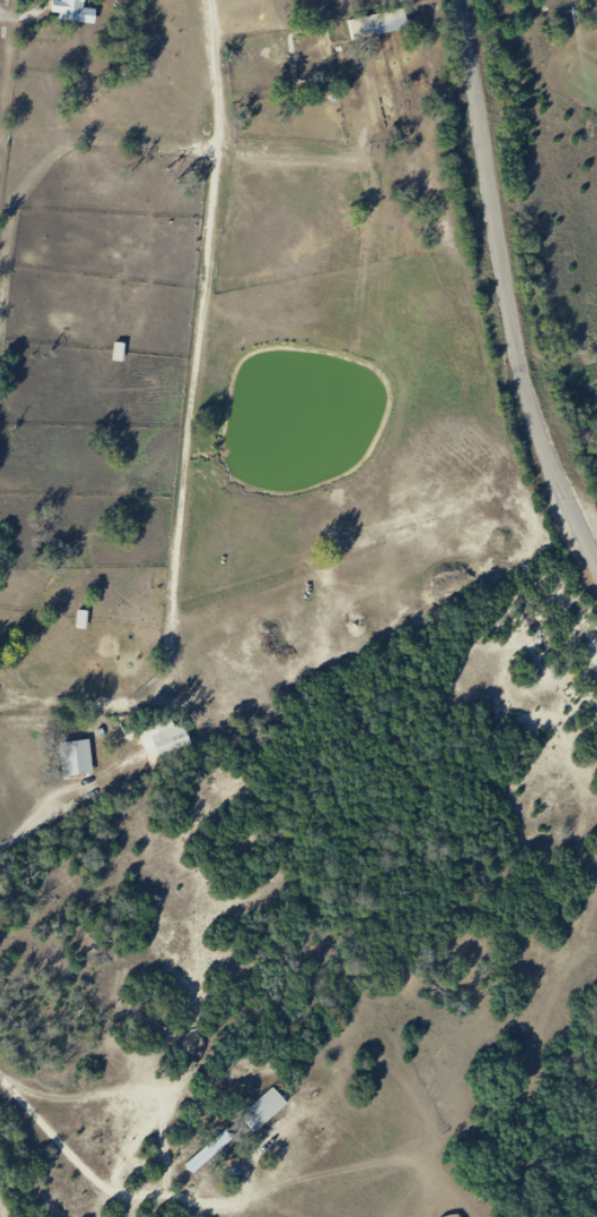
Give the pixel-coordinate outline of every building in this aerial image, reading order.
[(44,13),(51,13),(51,21),(85,23),(87,8),(78,8),(79,0),(45,0),(44,13)] [(362,38),(409,30),(405,10),(359,18),(362,38)] [(114,361),(122,362),(124,345),(115,345),(114,361)] [(52,743),(57,776),(87,771),(82,739),(52,743)] [(267,1086),(233,1117),(248,1134),(281,1103),(267,1086)] [(216,1133),(180,1166),(189,1175),(224,1142),(216,1133)]
